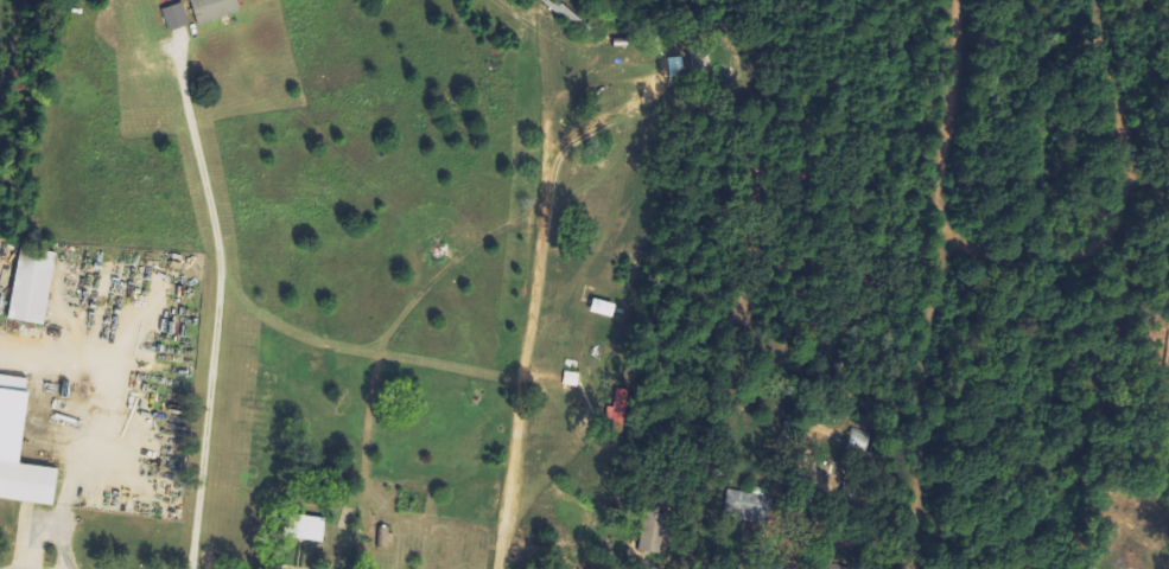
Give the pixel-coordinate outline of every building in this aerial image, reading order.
[(241,0),(192,0),(200,25),(245,11),(241,0)] [(172,32),(191,25),(184,2),(164,9),(172,32)] [(680,81),(679,71),(686,71),(685,56),(672,57),(674,82),(680,81)] [(49,325),(59,252),(23,247),(13,320),(49,325)] [(581,387),(582,373),(567,372),(566,385),(581,387)] [(35,379),(2,375),(0,388),(0,497),(57,504),(62,468),(25,464),(35,379)] [(628,423),(632,390),(619,388),(616,407),(610,406),(608,421),(628,423)] [(775,497),(730,490),(726,517),(771,524),(775,497)] [(667,513),(645,512),(643,552),(665,553),(667,513)] [(326,542),(328,518),(289,514),(287,538),(326,542)]
